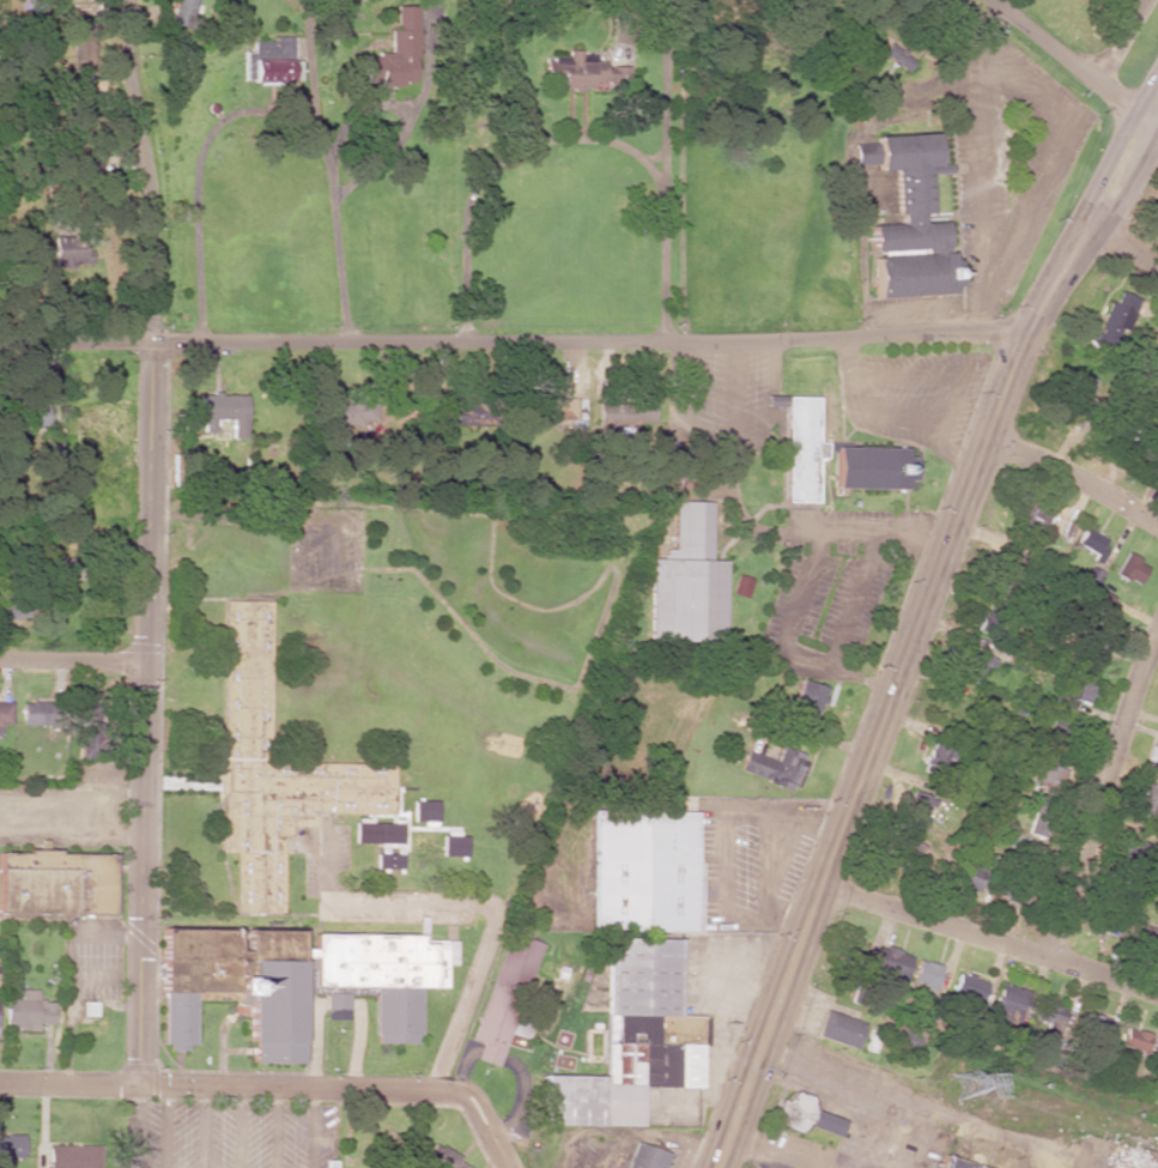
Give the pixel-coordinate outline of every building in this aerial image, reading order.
[(193,30),(197,14),(193,13),(196,0),(174,0),(168,24),(193,30)] [(89,14),(89,4),(69,4),(69,14),(89,14)] [(417,7),(397,6),(397,31),(391,30),(390,54),(365,54),(365,84),(416,85),(417,7)] [(68,23),(67,64),(81,65),(82,56),(91,56),(92,24),(68,23)] [(243,52),(243,83),(291,82),(291,68),(292,68),(292,38),(250,39),(250,52),(243,52)] [(908,71),(915,60),(889,43),(882,54),(908,71)] [(618,90),(619,65),(594,65),(594,56),(580,55),(580,50),(567,50),(566,57),(551,56),(550,70),(544,70),(543,80),(560,81),(560,88),(618,90)] [(952,292),(945,219),(923,221),(922,213),(932,212),(929,175),(952,173),(951,164),(938,165),(935,132),(873,137),(874,142),(854,144),(856,165),(876,164),(877,171),(893,170),(898,224),(869,226),(871,252),(882,251),(883,257),(871,258),(874,299),(952,292)] [(52,264),(86,266),(87,237),(53,235),(52,264)] [(1088,348),(1098,351),(1101,342),(1117,348),(1136,298),(1118,291),(1113,303),(1105,300),(1088,348)] [(1149,354),(1157,358),(1157,337),(1149,354)] [(230,439),(245,438),(244,394),(199,394),(200,432),(216,431),(215,421),(230,420),(230,439)] [(783,502),(814,503),(815,458),(822,458),(823,442),(815,442),(816,397),(767,396),(766,406),(785,407),(783,502)] [(469,427),(472,404),(437,398),(428,449),(445,452),(449,424),(469,427)] [(576,399),(541,400),(542,423),(583,422),(583,407),(577,407),(576,399)] [(652,425),(651,402),(597,402),(597,437),(617,437),(617,421),(634,421),(634,425),(652,425)] [(376,421),(376,404),(326,403),(325,431),(347,432),(347,425),(361,426),(361,420),(376,421)] [(1152,456),(1147,462),(1157,471),(1157,428),(1142,449),(1152,456)] [(903,448),(823,446),(823,452),(832,452),(831,488),(901,490),(902,481),(911,481),(911,457),(903,457),(903,448)] [(710,502),(673,501),(672,549),(663,549),(663,559),(649,559),(648,640),(722,641),(723,560),(709,560),(710,502)] [(1050,513),(1022,502),(1013,526),(1046,538),(1044,543),(1053,547),(1056,538),(1042,533),(1050,513)] [(1112,542),(1083,527),(1073,547),(1092,557),(1078,582),(1088,587),(1112,542)] [(1136,585),(1147,565),(1124,554),(1114,573),(1136,585)] [(752,579),(737,574),(731,594),(746,599),(752,579)] [(271,601),(223,600),(221,794),(223,794),(222,853),(235,853),(235,913),(281,913),(282,837),(290,837),(290,826),(314,826),(314,813),(393,814),(393,762),(269,761),(271,601)] [(28,602),(0,603),(0,619),(28,618),(28,602)] [(1099,660),(1100,651),(1086,650),(1085,659),(1099,660)] [(992,668),(994,657),(968,651),(961,679),(978,683),(982,666),(992,668)] [(1058,700),(1087,706),(1093,676),(1064,670),(1058,700)] [(801,715),(816,719),(823,686),(797,680),(792,705),(803,707),(801,715)] [(21,702),(21,726),(64,727),(65,703),(21,702)] [(0,703),(0,723),(10,723),(10,703),(0,703)] [(79,758),(101,758),(102,706),(72,705),(72,729),(79,729),(79,758)] [(1052,717),(1046,739),(1079,747),(1084,725),(1052,717)] [(941,775),(946,743),(928,741),(924,772),(941,775)] [(1157,773),(1157,745),(1150,743),(1144,771),(1157,773)] [(738,772),(794,791),(806,755),(780,746),(775,761),(745,751),(738,772)] [(1034,787),(1057,792),(1064,760),(1033,753),(1031,766),(1038,768),(1034,787)] [(1157,815),(1157,786),(1142,783),(1137,811),(1157,815)] [(902,818),(921,824),(926,807),(932,809),(935,799),(910,791),(902,818)] [(413,823),(436,823),(436,800),(413,801),(413,823)] [(592,930),(699,931),(699,861),(696,861),(696,810),(593,810),(592,930)] [(354,842),(401,844),(402,823),(372,822),(372,815),(364,815),(364,819),(355,819),(354,842)] [(465,857),(466,833),(443,832),(442,856),(465,857)] [(410,850),(435,850),(435,835),(411,835),(410,850)] [(1148,866),(1152,844),(1129,839),(1124,861),(1148,866)] [(0,852),(0,912),(112,915),(113,854),(0,852)] [(375,869),(401,869),(400,853),(375,854),(375,869)] [(974,894),(984,873),(964,863),(953,883),(974,894)] [(163,929),(160,1051),(191,1052),(193,992),(233,993),(232,1005),(248,1006),(247,1063),(299,1064),(301,992),(324,992),(324,1019),(346,1020),(347,993),(373,994),(372,1043),(417,1044),(418,987),(445,988),(445,965),(455,965),(455,938),(313,935),(313,949),(300,949),(300,931),(244,930),(244,931),(163,929)] [(474,1041),(481,1043),(476,1060),(498,1067),(505,1044),(516,1047),(519,1038),(527,1041),(535,1014),(519,1009),(539,942),(506,932),(474,1041)] [(700,1088),(702,1016),(678,1016),(679,939),(615,938),(615,947),(606,947),(604,1076),(544,1075),(544,1125),(640,1126),(640,1087),(700,1088)] [(908,953),(877,945),(870,971),(901,979),(908,953)] [(940,966),(916,960),(911,982),(935,988),(940,966)] [(981,1003),(988,983),(958,973),(951,992),(981,1003)] [(990,1026),(1021,1031),(1023,1022),(1041,1024),(1039,1040),(1055,1042),(1061,1002),(1026,998),(1027,989),(996,985),(990,1026)] [(52,1001),(37,1001),(36,989),(19,990),(19,999),(4,999),(4,1029),(37,1028),(37,1025),(53,1025),(52,1001)] [(95,1002),(81,1002),(81,1016),(95,1016),(95,1002)] [(855,1049),(864,1023),(825,1010),(816,1035),(855,1049)] [(1081,1026),(1105,1035),(1110,1021),(1086,1013),(1081,1026)] [(1151,1035),(1126,1027),(1120,1046),(1145,1054),(1151,1035)] [(839,1137),(844,1120),(811,1109),(815,1098),(786,1088),(777,1113),(784,1115),(780,1126),(801,1133),(804,1125),(839,1137)] [(10,1158),(23,1158),(24,1136),(0,1135),(0,1166),(10,1166),(10,1158)] [(667,1152),(634,1142),(626,1167),(661,1167),(667,1152)] [(433,1144),(423,1164),(431,1167),(468,1167),(470,1163),(433,1144)] [(48,1167),(98,1167),(99,1146),(48,1145),(48,1167)] [(944,1150),(938,1167),(999,1167),(944,1150)]
